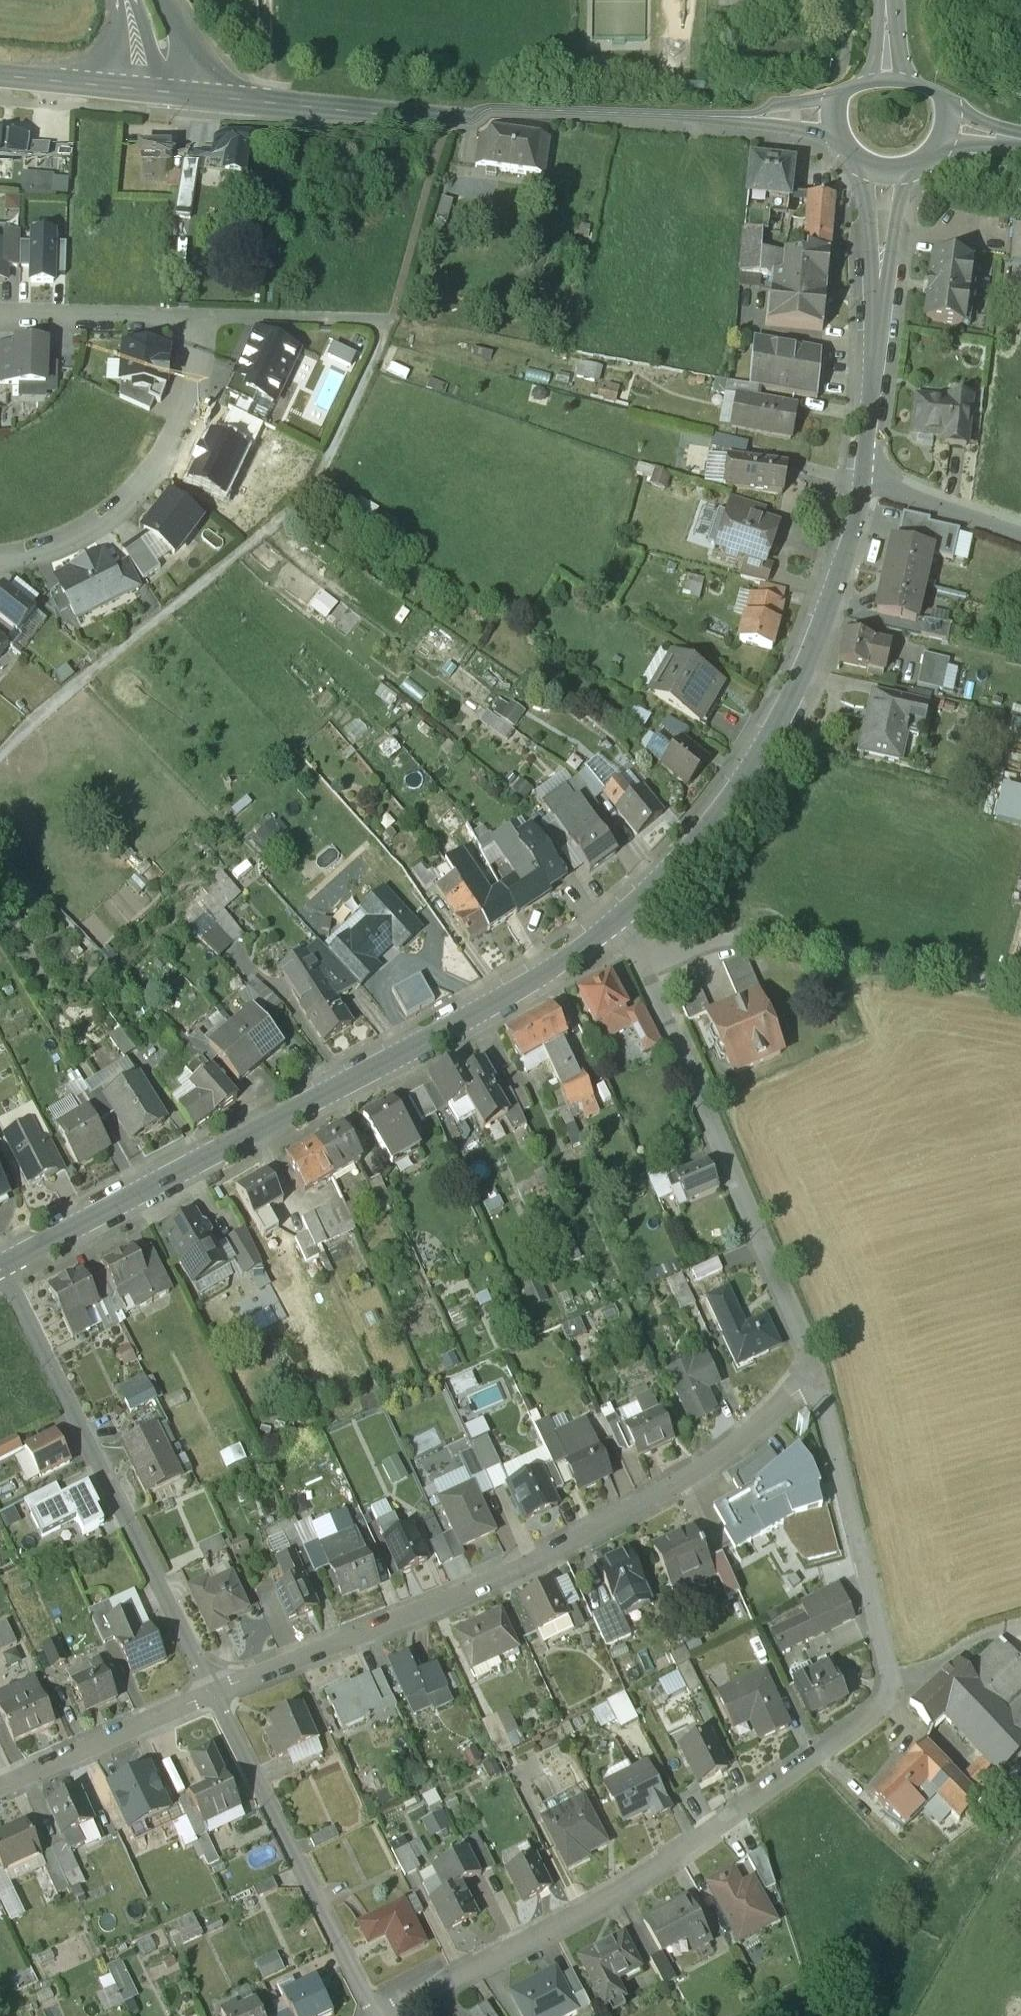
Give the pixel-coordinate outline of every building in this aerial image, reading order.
[(0,129),(0,175),(24,177),(25,178),(29,144),(29,138),(18,137),(19,131),(0,129)] [(50,146),(29,144),(25,178),(24,177),(24,179),(46,182),(50,146)] [(152,147),(139,147),(139,177),(158,177),(168,177),(168,170),(170,169),(171,167),(172,165),(172,164),(171,162),(170,160),(168,159),(168,147),(152,147)] [(248,155),(216,151),(213,173),(211,186),(243,191),(246,175),(248,155)] [(252,157),(248,155),(246,175),(250,174),(253,172),(255,168),(256,164),(254,160),(252,157)] [(70,180),(70,161),(55,161),(54,180),(70,180)] [(511,173),(477,168),(472,203),(506,208),(511,173)] [(213,173),(196,171),(193,191),(225,196),(222,212),(240,215),(243,191),(211,186),(213,173)] [(158,177),(139,177),(139,188),(157,189),(158,177)] [(168,177),(158,177),(157,189),(157,194),(168,194),(168,177)] [(788,196),(747,191),(740,262),(759,264),(760,241),(774,242),(775,232),(785,232),(788,196)] [(197,197),(181,195),(171,254),(188,257),(197,197)] [(178,210),(167,208),(164,229),(174,230),(178,210)] [(51,215),(22,212),(20,230),(50,233),(51,215)] [(830,229),(805,226),(800,281),(802,281),(825,283),(830,229)] [(174,234),(160,231),(158,240),(172,242),(174,234)] [(1020,288),(1020,251),(1010,250),(1007,287),(1020,288)] [(759,264),(740,262),(735,303),(769,306),(779,307),(781,285),(757,283),(759,264)] [(30,275),(30,285),(30,306),(29,321),(53,321),(54,313),(54,283),(54,276),(30,275)] [(801,289),(781,287),(779,307),(769,306),(765,354),(818,360),(825,283),(802,281),(801,289)] [(966,289),(929,285),(926,309),(924,309),(922,322),(924,323),(921,347),(957,352),(966,289)] [(966,289),(957,352),(964,353),(972,290),(966,289)] [(296,389),(254,369),(247,385),(245,384),(241,387),(239,390),(238,394),(238,398),(240,399),(236,407),(234,406),(234,407),(256,417),(250,430),(255,432),(271,440),(296,389)] [(816,382),(750,371),(749,386),(746,416),(756,418),(812,428),(816,382)] [(44,383),(14,382),(14,386),(13,422),(43,423),(44,383)] [(321,401),(348,409),(353,390),(327,382),(321,401)] [(166,388),(122,385),(121,401),(120,401),(118,421),(131,422),(131,427),(146,429),(149,429),(149,423),(163,425),(166,388)] [(746,416),(749,386),(733,385),(731,414),(746,416)] [(0,386),(0,422),(13,422),(14,386),(0,386)] [(256,417),(234,407),(223,430),(250,443),(255,432),(250,430),(256,417)] [(734,426),(753,430),(756,418),(746,416),(731,414),(712,410),(710,424),(734,426)] [(163,425),(149,423),(149,429),(146,429),(146,435),(152,438),(158,440),(163,425)] [(946,428),(912,424),(908,459),(940,462),(940,469),(961,472),(966,435),(945,432),(946,428)] [(734,426),(727,458),(733,459),(787,468),(791,437),(753,430),(734,426)] [(743,472),(722,467),(718,480),(740,486),(743,472)] [(700,512),(719,514),(722,486),(704,484),(700,512)] [(749,490),(725,487),(721,515),(745,518),(749,490)] [(782,494),(749,490),(745,518),(778,523),(782,494)] [(760,536),(730,525),(724,543),(754,554),(756,548),(760,536)] [(198,557),(167,533),(141,567),(146,571),(138,576),(154,600),(170,589),(172,591),(198,557)] [(927,546),(901,540),(894,568),(926,575),(925,579),(949,584),(955,556),(926,550),(927,546)] [(756,548),(754,554),(724,543),(714,574),(720,576),(724,585),(733,588),(741,584),(743,585),(761,591),(761,589),(772,557),(760,554),(758,548),(756,548)] [(894,568),(888,566),(884,585),(881,584),(878,601),(918,610),(925,579),(926,575),(894,568)] [(138,576),(121,587),(141,617),(158,605),(154,600),(138,576)] [(761,591),(743,585),(736,602),(762,609),(768,591),(761,589),(761,591)] [(97,590),(70,604),(71,606),(56,614),(61,624),(59,625),(75,656),(122,631),(113,611),(112,611),(109,613),(97,590)] [(918,610),(878,601),(874,617),(876,618),(872,637),(911,646),(918,610)] [(780,627),(749,619),(744,639),(775,647),(780,627)] [(3,623),(0,627),(0,660),(15,672),(16,671),(34,648),(3,623)] [(67,644),(60,631),(49,637),(56,649),(67,644)] [(947,648),(922,642),(918,659),(944,665),(947,648)] [(869,664),(841,658),(835,685),(863,691),(869,665),(869,664)] [(0,660),(0,677),(6,683),(10,686),(20,674),(16,671),(15,672),(0,660)] [(885,669),(869,665),(863,691),(880,695),(885,669)] [(945,682),(920,676),(914,707),(934,711),(938,712),(945,682)] [(719,710),(671,682),(649,718),(703,750),(717,726),(712,722),(719,710)] [(934,711),(914,707),(913,715),(928,718),(933,719),(934,711)] [(913,715),(905,713),(902,725),(925,730),(928,718),(913,715)] [(902,725),(871,718),(857,774),(896,784),(904,748),(920,751),(925,730),(902,725)] [(495,724),(489,733),(515,753),(525,739),(511,729),(508,734),(495,724)] [(687,754),(667,743),(652,761),(654,763),(669,775),(678,763),(679,764),(687,754)] [(679,764),(678,763),(669,775),(654,763),(644,775),(660,787),(659,788),(685,809),(705,784),(679,764)] [(604,815),(586,792),(576,799),(593,824),(603,816),(604,815)] [(638,812),(626,797),(616,806),(628,821),(638,812)] [(593,824),(576,799),(575,799),(564,807),(564,808),(565,807),(586,837),(596,829),(593,824)] [(638,812),(628,821),(616,806),(604,815),(603,816),(616,831),(615,831),(636,857),(660,838),(639,812),(638,812)] [(586,837),(565,807),(564,808),(540,825),(552,842),(554,845),(567,864),(592,847),(586,837)] [(992,835),(1020,842),(1020,812),(999,807),(992,835)] [(539,845),(529,851),(548,880),(558,873),(539,845)] [(554,845),(544,852),(558,873),(568,866),(567,865),(567,864),(554,845)] [(483,859),(474,865),(480,875),(494,865),(502,877),(517,867),(513,860),(503,846),(483,859)] [(567,864),(567,865),(568,866),(587,894),(614,875),(593,846),(592,847),(567,864)] [(274,847),(246,868),(256,880),(284,860),(274,847)] [(529,851),(513,860),(517,867),(532,889),(545,910),(561,900),(548,880),(529,851)] [(478,852),(470,857),(474,865),(483,859),(478,852)] [(474,865),(445,886),(456,904),(466,919),(484,908),(466,883),(480,875),(474,865)] [(532,889),(517,867),(502,877),(517,899),(532,889)] [(418,887),(410,892),(425,912),(437,903),(430,893),(425,896),(418,887)] [(517,899),(506,907),(522,928),(546,912),(545,910),(532,889),(517,899)] [(183,946),(194,959),(220,936),(236,922),(218,902),(200,918),(207,925),(183,946)] [(456,904),(436,916),(444,927),(447,926),(457,940),(474,932),(466,919),(456,904)] [(490,917),(484,908),(466,919),(474,932),(486,951),(522,928),(506,907),(490,917)] [(346,957),(326,976),(356,1008),(377,989),(371,983),(391,965),(397,971),(418,951),(381,912),(360,932),(367,940),(348,959),(346,957)] [(457,940),(455,941),(469,961),(486,951),(474,932),(457,940)] [(220,936),(194,959),(218,983),(241,962),(220,936)] [(288,1012),(294,1019),(305,1037),(319,1029),(332,1021),(356,1008),(336,987),(326,976),(314,964),(298,976),(293,970),(270,986),(288,1012)] [(756,1005),(742,972),(720,982),(734,1014),(756,1005)] [(606,997),(575,1014),(592,1044),(595,1043),(620,1029),(623,1028),(606,997)] [(694,997),(672,1006),(686,1039),(708,1030),(694,997)] [(392,1012),(406,1037),(431,1022),(417,998),(392,1012)] [(264,1027),(247,1011),(239,1019),(251,1033),(252,1032),(258,1039),(267,1030),(264,1027)] [(753,1014),(705,1035),(731,1093),(778,1071),(753,1014)] [(273,1018),(264,1027),(267,1030),(277,1039),(286,1030),(273,1018)] [(305,1037),(321,1064),(349,1048),(332,1021),(319,1029),(305,1037)] [(549,1028),(526,1041),(541,1068),(564,1055),(549,1028)] [(624,1036),(623,1036),(627,1044),(641,1070),(656,1062),(638,1028),(624,1036)] [(620,1029),(595,1043),(603,1057),(627,1044),(623,1036),(624,1036),(620,1029)] [(258,1039),(252,1032),(251,1033),(230,1050),(260,1086),(282,1068),(258,1039)] [(526,1041),(504,1053),(518,1080),(541,1068),(526,1041)] [(168,1046),(156,1056),(163,1064),(175,1053),(168,1046)] [(260,1086),(230,1050),(209,1066),(208,1067),(213,1074),(238,1103),(260,1086)] [(198,1052),(185,1064),(190,1069),(202,1083),(213,1074),(208,1067),(209,1066),(198,1052)] [(175,1053),(163,1064),(175,1079),(190,1069),(185,1064),(175,1053)] [(564,1055),(541,1068),(546,1078),(556,1101),(574,1093),(557,1064),(566,1058),(564,1055)] [(139,1081),(129,1067),(118,1075),(128,1089),(139,1081)] [(546,1078),(541,1068),(518,1080),(524,1090),(546,1078)] [(175,1079),(152,1096),(169,1118),(179,1111),(175,1105),(183,1099),(182,1098),(181,1096),(184,1094),(193,1103),(210,1092),(202,1083),(190,1069),(175,1079)] [(457,1078),(428,1096),(431,1101),(444,1123),(445,1125),(447,1124),(462,1116),(475,1108),(465,1091),(457,1078)] [(492,1099),(481,1081),(465,1091),(475,1108),(462,1116),(471,1132),(480,1147),(503,1133),(506,1131),(497,1116),(488,1102),(492,1099)] [(574,1093),(556,1101),(568,1128),(593,1118),(581,1090),(574,1093)] [(193,1103),(188,1107),(197,1117),(178,1129),(192,1150),(236,1120),(210,1092),(193,1103)] [(175,1105),(179,1111),(188,1107),(193,1103),(184,1094),(181,1096),(182,1098),(183,1099),(175,1105)] [(136,1099),(106,1117),(116,1134),(132,1161),(163,1143),(136,1099)] [(431,1101),(421,1107),(433,1130),(444,1123),(431,1101)] [(568,1128),(556,1101),(541,1108),(553,1135),(548,1137),(559,1162),(579,1154),(568,1128)] [(520,1105),(510,1110),(518,1128),(529,1123),(520,1105)] [(99,1107),(87,1114),(104,1141),(116,1134),(106,1117),(99,1107)] [(421,1107),(407,1115),(419,1137),(433,1130),(421,1107)] [(518,1128),(510,1110),(497,1116),(506,1131),(503,1133),(511,1148),(524,1142),(518,1128)] [(104,1141),(87,1114),(72,1124),(80,1138),(87,1134),(95,1147),(104,1141)] [(462,1116),(447,1124),(457,1141),(471,1132),(462,1116)] [(388,1119),(374,1127),(372,1125),(362,1131),(364,1133),(361,1135),(377,1162),(404,1147),(388,1119)] [(80,1138),(58,1151),(68,1166),(66,1167),(78,1187),(108,1168),(95,1147),(87,1134),(80,1138)] [(339,1146),(311,1162),(330,1195),(358,1178),(339,1146)] [(30,1147),(6,1159),(30,1205),(46,1197),(48,1201),(55,1197),(39,1165),(30,1147)] [(404,1147),(377,1162),(390,1183),(417,1168),(404,1147)] [(65,1192),(48,1160),(39,1165),(55,1197),(65,1192)] [(311,1162),(283,1179),(301,1211),(330,1195),(311,1162)] [(704,1178),(672,1192),(680,1209),(684,1218),(716,1204),(715,1201),(717,1199),(713,1191),(710,1191),(704,1178)] [(672,1192),(670,1188),(668,1182),(643,1192),(655,1220),(680,1209),(672,1192)] [(262,1192),(235,1207),(251,1234),(263,1226),(277,1218),(262,1192)] [(392,1226),(379,1199),(358,1209),(371,1236),(392,1226)] [(217,1208),(213,1210),(218,1219),(223,1217),(217,1208)] [(355,1250),(343,1225),(304,1243),(306,1248),(315,1268),(355,1250)] [(263,1226),(251,1234),(261,1251),(273,1244),(263,1226)] [(224,1284),(193,1231),(164,1249),(181,1278),(178,1279),(193,1303),(224,1284)] [(245,1248),(222,1261),(241,1291),(260,1280),(245,1248)] [(315,1268),(306,1248),(291,1254),(306,1287),(321,1280),(315,1268)] [(132,1267),(103,1281),(106,1288),(116,1308),(125,1303),(146,1293),(137,1275),(132,1267)] [(147,1270),(137,1275),(146,1293),(125,1303),(135,1324),(166,1309),(147,1270)] [(715,1273),(690,1284),(695,1295),(719,1284),(715,1273)] [(689,1311),(677,1286),(663,1293),(675,1318),(689,1311)] [(106,1288),(94,1294),(111,1327),(122,1322),(116,1308),(106,1288)] [(92,1290),(82,1296),(96,1324),(93,1325),(101,1340),(104,1347),(117,1340),(111,1327),(94,1294),(92,1290)] [(80,1292),(49,1308),(72,1355),(88,1347),(81,1332),(93,1325),(96,1324),(82,1296),(80,1292)] [(743,1339),(725,1302),(705,1311),(722,1349),(721,1349),(735,1379),(767,1364),(766,1361),(776,1356),(764,1329),(743,1339)] [(93,1325),(81,1332),(88,1347),(101,1340),(93,1325)] [(128,1363),(119,1368),(124,1379),(133,1374),(128,1363)] [(460,1377),(453,1363),(441,1368),(448,1383),(460,1377)] [(704,1369),(667,1385),(690,1436),(714,1426),(704,1403),(717,1397),(704,1369)] [(144,1392),(119,1404),(125,1415),(149,1403),(144,1392)] [(149,1403),(125,1415),(131,1427),(155,1415),(149,1403)] [(381,1412),(377,1404),(358,1412),(362,1421),(381,1412)] [(648,1405),(634,1412),(643,1431),(623,1440),(628,1451),(637,1469),(672,1453),(658,1424),(657,1424),(648,1405)] [(599,1425),(582,1433),(595,1460),(611,1452),(603,1435),(599,1425)] [(618,1428),(603,1435),(611,1452),(614,1458),(628,1451),(623,1440),(618,1428)] [(582,1433),(553,1447),(565,1473),(595,1460),(582,1433)] [(803,1436),(796,1440),(799,1446),(806,1441),(803,1436)] [(552,1479),(565,1473),(553,1447),(549,1439),(536,1445),(543,1460),(551,1477),(552,1479)] [(156,1442),(122,1459),(146,1508),(180,1492),(156,1442)] [(54,1448),(24,1463),(39,1492),(69,1477),(54,1448)] [(0,1460),(0,1475),(20,1465),(14,1452),(0,1460)] [(488,1454),(472,1461),(483,1485),(499,1477),(488,1454)] [(247,1471),(240,1455),(218,1465),(226,1481),(247,1471)] [(777,1473),(751,1492),(764,1515),(765,1516),(786,1508),(794,1525),(819,1518),(819,1515),(815,1496),(819,1495),(813,1477),(797,1458),(777,1473)] [(543,1460),(500,1480),(508,1496),(540,1481),(551,1477),(543,1460)] [(595,1460),(565,1473),(578,1502),(608,1488),(595,1460)] [(499,1477),(483,1485),(472,1461),(458,1468),(469,1492),(471,1496),(472,1496),(479,1510),(507,1497),(508,1496),(500,1480),(499,1477)] [(739,1502),(714,1516),(727,1539),(725,1540),(735,1557),(761,1542),(765,1540),(754,1521),(764,1515),(751,1492),(777,1473),(768,1461),(746,1478),(734,1485),(732,1491),(739,1502)] [(407,1488),(397,1467),(382,1474),(392,1495),(407,1488)] [(552,1479),(551,1477),(540,1481),(552,1506),(562,1501),(552,1479)] [(508,1496),(507,1497),(524,1533),(557,1517),(552,1506),(540,1481),(508,1496)] [(479,1510),(472,1496),(471,1496),(453,1504),(438,1511),(453,1543),(460,1560),(462,1559),(494,1544),(479,1510)] [(35,1528),(63,1514),(56,1499),(28,1514),(35,1528)] [(35,1528),(33,1529),(44,1551),(75,1535),(81,1547),(100,1537),(94,1526),(98,1524),(87,1502),(63,1514),(35,1528)] [(786,1508),(765,1516),(764,1515),(754,1521),(765,1540),(761,1542),(762,1543),(782,1531),(794,1525),(786,1508)] [(784,1544),(797,1562),(802,1569),(836,1560),(823,1514),(819,1515),(819,1518),(794,1525),(782,1531),(784,1544)] [(346,1525),(320,1535),(322,1541),(314,1545),(318,1555),(319,1558),(354,1544),(346,1525)] [(392,1528),(375,1536),(383,1553),(400,1545),(392,1528)] [(400,1545),(383,1553),(399,1586),(426,1573),(410,1540),(400,1545)] [(691,1540),(652,1558),(670,1596),(695,1584),(698,1591),(712,1585),(712,1584),(705,1570),(701,1561),(703,1561),(700,1555),(698,1556),(691,1540)] [(460,1560),(453,1543),(441,1549),(451,1570),(464,1564),(462,1559),(460,1560)] [(354,1544),(319,1558),(327,1576),(328,1579),(362,1565),(354,1544)] [(283,1549),(291,1567),(302,1562),(294,1545),(283,1549)] [(451,1570),(441,1549),(429,1554),(440,1576),(451,1570)] [(197,1562),(205,1576),(226,1566),(219,1552),(197,1562)] [(318,1555),(302,1562),(312,1583),(313,1585),(328,1579),(319,1558),(318,1555)] [(312,1583),(302,1562),(291,1567),(301,1589),(312,1583)] [(720,1562),(705,1570),(712,1584),(715,1583),(726,1606),(738,1600),(720,1562)] [(626,1563),(597,1577),(612,1609),(613,1609),(640,1596),(641,1595),(626,1563)] [(376,1599),(362,1565),(328,1579),(340,1610),(356,1603),(358,1606),(376,1599)] [(291,1567),(276,1573),(286,1596),(301,1589),(291,1567)] [(230,1587),(207,1599),(204,1593),(188,1601),(210,1646),(226,1638),(223,1633),(247,1622),(230,1587)] [(286,1596),(274,1601),(288,1633),(315,1621),(301,1589),(286,1596)] [(807,1607),(754,1633),(768,1665),(853,1625),(838,1592),(807,1607)] [(567,1627),(550,1593),(520,1607),(537,1642),(567,1627)] [(640,1596),(613,1609),(614,1610),(615,1613),(625,1632),(651,1619),(640,1596)] [(133,1603),(110,1614),(119,1631),(126,1628),(134,1646),(149,1639),(133,1603)] [(615,1613),(603,1619),(617,1649),(630,1643),(615,1613)] [(110,1614),(87,1624),(103,1656),(115,1651),(108,1636),(119,1631),(110,1614)] [(617,1649),(603,1619),(591,1625),(604,1655),(617,1649)] [(580,1621),(567,1627),(575,1644),(588,1637),(580,1621)] [(567,1627),(537,1642),(545,1658),(575,1644),(567,1627)] [(119,1631),(108,1636),(115,1651),(117,1654),(134,1646),(126,1628),(119,1631)] [(494,1630),(458,1646),(477,1685),(512,1668),(494,1630)] [(0,1636),(0,1669),(16,1662),(4,1635),(0,1636)] [(134,1646),(117,1654),(132,1687),(164,1672),(149,1639),(134,1646)] [(70,1670),(57,1642),(41,1650),(53,1677),(70,1670)] [(956,1786),(973,1803),(980,1796),(1020,1759),(1020,1737),(1005,1718),(1020,1703),(1020,1669),(1002,1648),(968,1678),(978,1690),(942,1722),(950,1730),(954,1726),(986,1761),(956,1786)] [(406,1663),(387,1672),(405,1711),(422,1703),(425,1710),(446,1700),(434,1674),(415,1682),(406,1663)] [(968,1678),(957,1666),(908,1710),(929,1734),(942,1722),(978,1690),(968,1678)] [(687,1668),(671,1677),(686,1708),(702,1699),(687,1668)] [(828,1672),(792,1689),(808,1723),(844,1706),(828,1672)] [(93,1685),(71,1695),(72,1696),(86,1725),(116,1712),(109,1697),(105,1688),(98,1673),(89,1677),(93,1685)] [(762,1682),(717,1703),(732,1735),(750,1728),(759,1748),(787,1735),(762,1682)] [(379,1684),(369,1688),(381,1716),(392,1710),(379,1684)] [(110,1685),(105,1688),(109,1697),(114,1694),(110,1685)] [(11,1695),(19,1714),(40,1704),(31,1686),(11,1695)] [(368,1686),(341,1698),(340,1696),(323,1703),(329,1717),(330,1716),(341,1740),(366,1730),(363,1723),(381,1716),(369,1688),(368,1686)] [(622,1701),(606,1710),(607,1711),(616,1729),(620,1737),(624,1735),(625,1736),(637,1730),(622,1701)] [(1005,1718),(1020,1737),(1020,1703),(1005,1718)] [(19,1714),(0,1722),(14,1752),(53,1734),(40,1704),(19,1714)] [(607,1711),(591,1719),(600,1736),(616,1729),(607,1711)] [(274,1774),(315,1751),(300,1720),(269,1735),(273,1744),(262,1750),(274,1774)] [(495,1723),(480,1730),(497,1765),(511,1758),(495,1723)] [(708,1741),(680,1755),(697,1791),(725,1777),(708,1741)] [(921,1750),(869,1800),(890,1821),(910,1800),(921,1789),(934,1802),(958,1827),(964,1821),(980,1806),(976,1802),(974,1804),(973,1803),(956,1786),(921,1750)] [(189,1770),(201,1794),(221,1784),(211,1761),(189,1770)] [(627,1771),(599,1785),(604,1794),(603,1795),(606,1800),(633,1786),(630,1780),(631,1780),(627,1771)] [(631,1780),(630,1780),(633,1786),(606,1800),(621,1831),(648,1818),(653,1827),(669,1818),(646,1772),(631,1780)] [(148,1777),(107,1795),(127,1839),(167,1821),(148,1777)] [(221,1784),(201,1794),(204,1801),(187,1809),(201,1836),(237,1818),(221,1784)] [(934,1802),(921,1789),(910,1800),(923,1813),(934,1802)] [(993,1810),(980,1796),(973,1803),(974,1804),(976,1802),(980,1806),(964,1821),(969,1827),(979,1818),(982,1821),(993,1810)] [(910,1800),(890,1821),(903,1833),(923,1813),(910,1800)] [(79,1801),(47,1816),(65,1853),(69,1862),(70,1862),(101,1847),(79,1801)] [(582,1804),(546,1822),(559,1846),(553,1849),(567,1875),(587,1864),(585,1861),(606,1851),(582,1804)] [(187,1809),(177,1814),(190,1841),(201,1836),(187,1809)] [(177,1814),(167,1821),(127,1839),(134,1853),(174,1835),(186,1861),(197,1856),(190,1841),(177,1814)] [(439,1815),(418,1826),(426,1842),(448,1832),(439,1815)] [(240,1817),(237,1818),(201,1836),(190,1841),(197,1856),(248,1832),(240,1817)] [(0,1845),(0,1875),(4,1883),(38,1866),(40,1865),(25,1833),(0,1845)] [(326,1836),(306,1846),(312,1858),(332,1848),(326,1836)] [(467,1857),(478,1879),(491,1872),(481,1851),(467,1857)] [(65,1853),(50,1860),(63,1887),(78,1879),(70,1862),(69,1862),(65,1853)] [(420,1877),(408,1854),(393,1862),(404,1885),(420,1877)] [(762,1855),(746,1864),(758,1886),(770,1880),(762,1855)] [(478,1879),(467,1857),(432,1876),(436,1885),(452,1877),(461,1894),(480,1884),(478,1879)] [(50,1860),(40,1865),(38,1866),(43,1877),(56,1906),(69,1900),(63,1887),(50,1860)] [(533,1864),(506,1878),(523,1910),(550,1895),(533,1864)] [(38,1866),(4,1883),(6,1887),(8,1891),(9,1893),(43,1877),(38,1866)] [(445,1901),(431,1908),(447,1940),(476,1925),(461,1894),(452,1877),(436,1885),(445,1901)] [(732,1878),(708,1892),(735,1941),(751,1933),(755,1939),(774,1928),(751,1887),(740,1893),(732,1878)] [(436,1885),(422,1893),(431,1908),(445,1901),(436,1885)] [(0,1890),(0,1913),(5,1923),(19,1916),(9,1893),(8,1891),(6,1887),(0,1890)] [(271,1887),(251,1895),(257,1907),(276,1898),(271,1887)] [(414,1904),(404,1909),(412,1925),(422,1920),(414,1904)] [(686,1905),(669,1914),(670,1916),(646,1930),(644,1928),(642,1929),(660,1961),(662,1960),(687,1946),(693,1957),(710,1948),(686,1905)] [(404,1909),(357,1933),(366,1952),(384,1943),(396,1966),(425,1951),(412,1925),(404,1909)] [(163,1936),(174,1958),(203,1945),(193,1922),(163,1936)] [(640,1974),(622,1940),(578,1963),(605,2014),(623,2004),(615,1987),(640,1974)] [(275,1959),(254,1968),(262,1983),(283,1974),(275,1959)] [(660,1961),(649,1967),(663,1992),(676,1986),(662,1960),(660,1961)] [(113,1995),(122,2014),(137,2007),(119,1970),(105,1977),(113,1995)] [(510,2000),(518,2015),(562,2015),(573,2010),(571,2007),(559,1984),(555,1976),(510,2000)] [(571,1977),(559,1984),(571,2007),(583,2000),(571,1977)] [(281,2005),(296,1998),(291,1987),(275,1994),(281,2005)] [(281,2005),(286,2015),(328,2015),(315,1989),(296,1998),(281,2005)] [(113,1995),(94,2004),(100,2015),(118,2015),(122,2014),(113,1995)]
